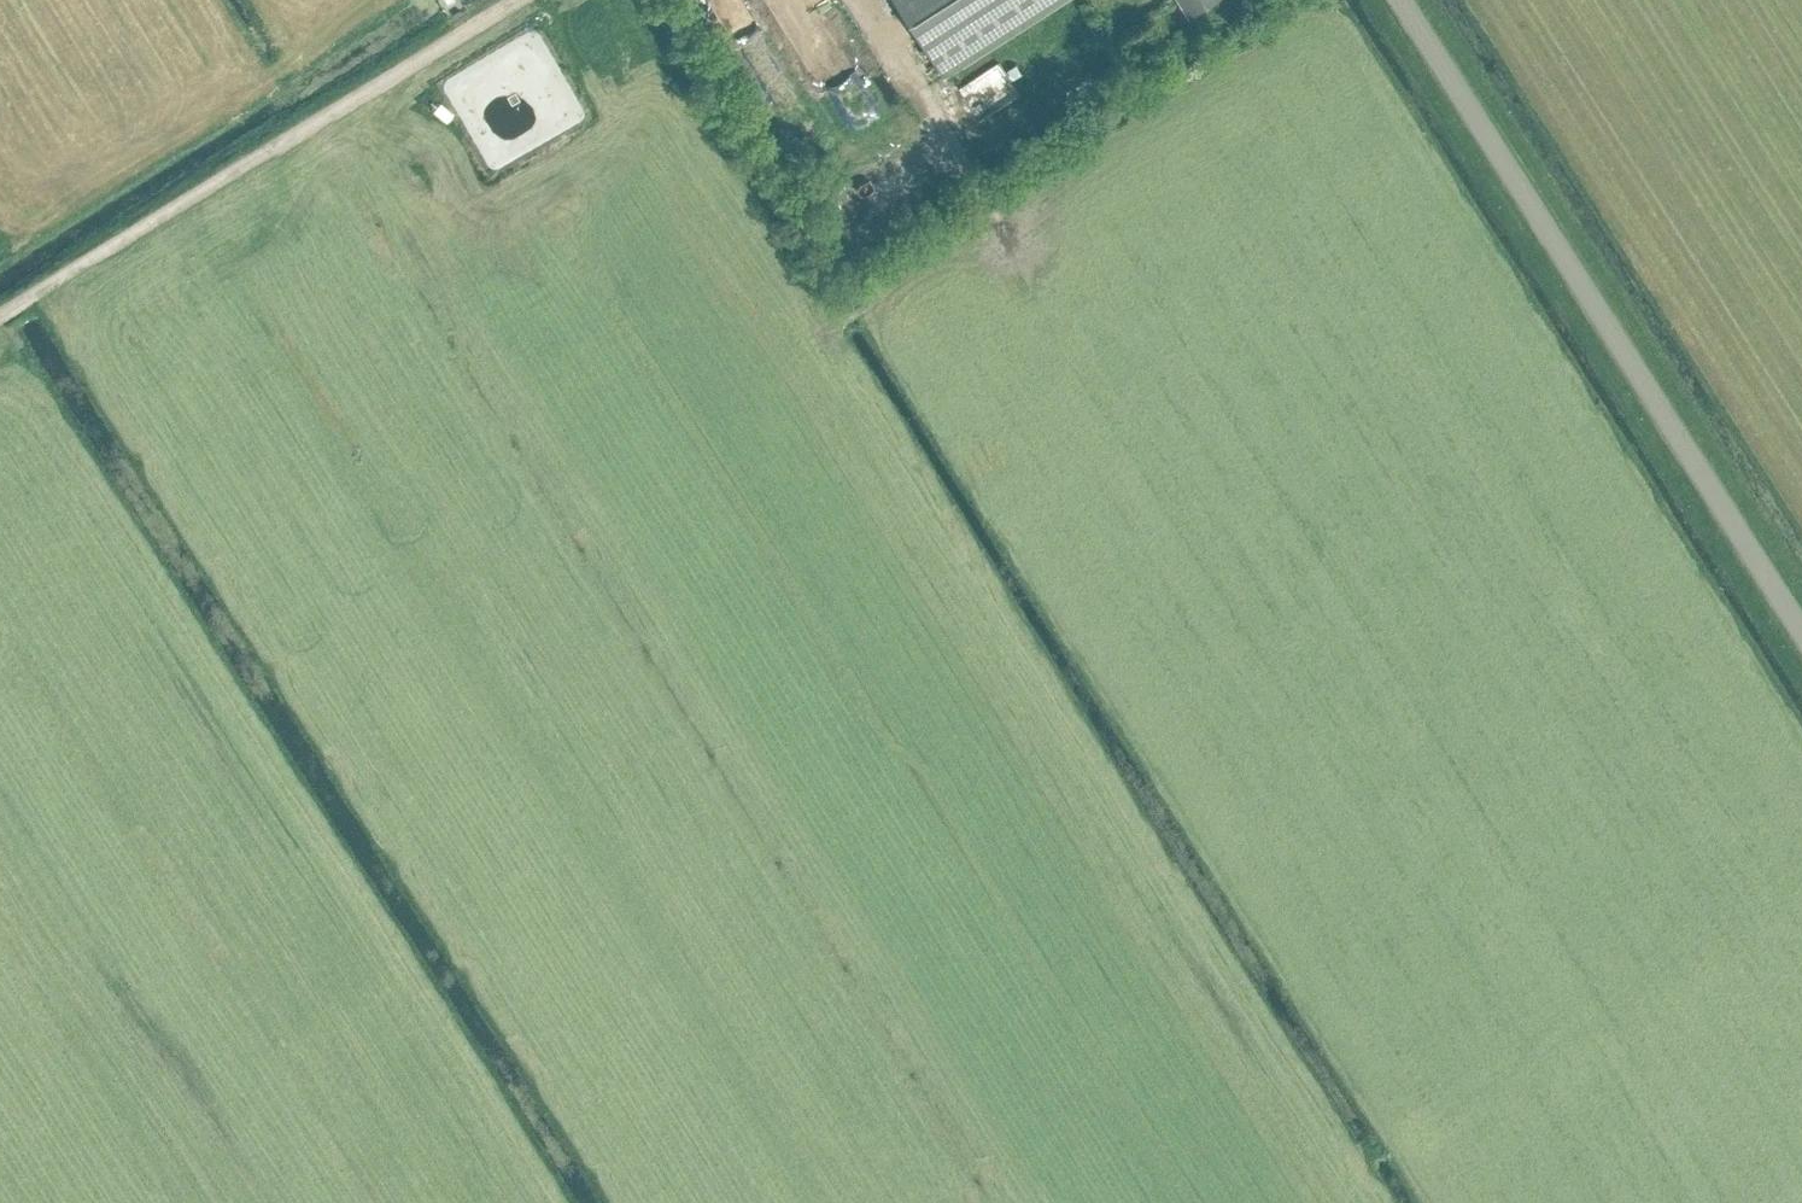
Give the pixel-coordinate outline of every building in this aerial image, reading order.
[(943,73),(1059,0),(897,0),(943,73)] [(1210,0),(1181,0),(1189,13),(1210,0)] [(854,119),(881,105),(838,21),(811,34),(854,119)] [(1123,64),(1129,60),(1126,56),(1120,60),(1123,64)] [(470,102),(500,156),(543,133),(536,119),(520,128),(510,109),(495,117),(483,95),(470,102)]
